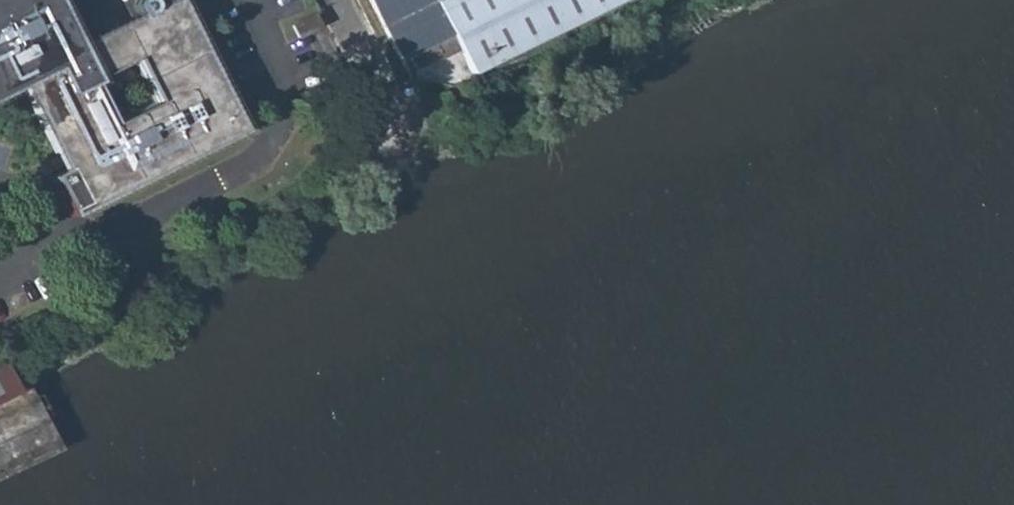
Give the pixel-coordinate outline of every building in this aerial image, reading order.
[(14,78),(54,158),(43,164),(47,173),(58,167),(59,169),(44,177),(61,213),(228,131),(215,104),(211,95),(167,6),(69,53),(66,49),(58,31),(56,26),(68,21),(57,0),(0,0),(0,85),(14,78)] [(68,21),(56,26),(58,31),(74,23),(63,0),(57,0),(68,21)] [(396,59),(402,56),(408,66),(435,55),(429,43),(446,35),(466,74),(618,0),(368,0),(396,59)] [(165,1),(66,49),(69,53),(167,6),(165,1)] [(224,89),(211,95),(215,104),(229,98),(224,89)] [(47,173),(43,164),(32,170),(36,179),(47,173)] [(18,398),(0,358),(0,406),(18,398)]
